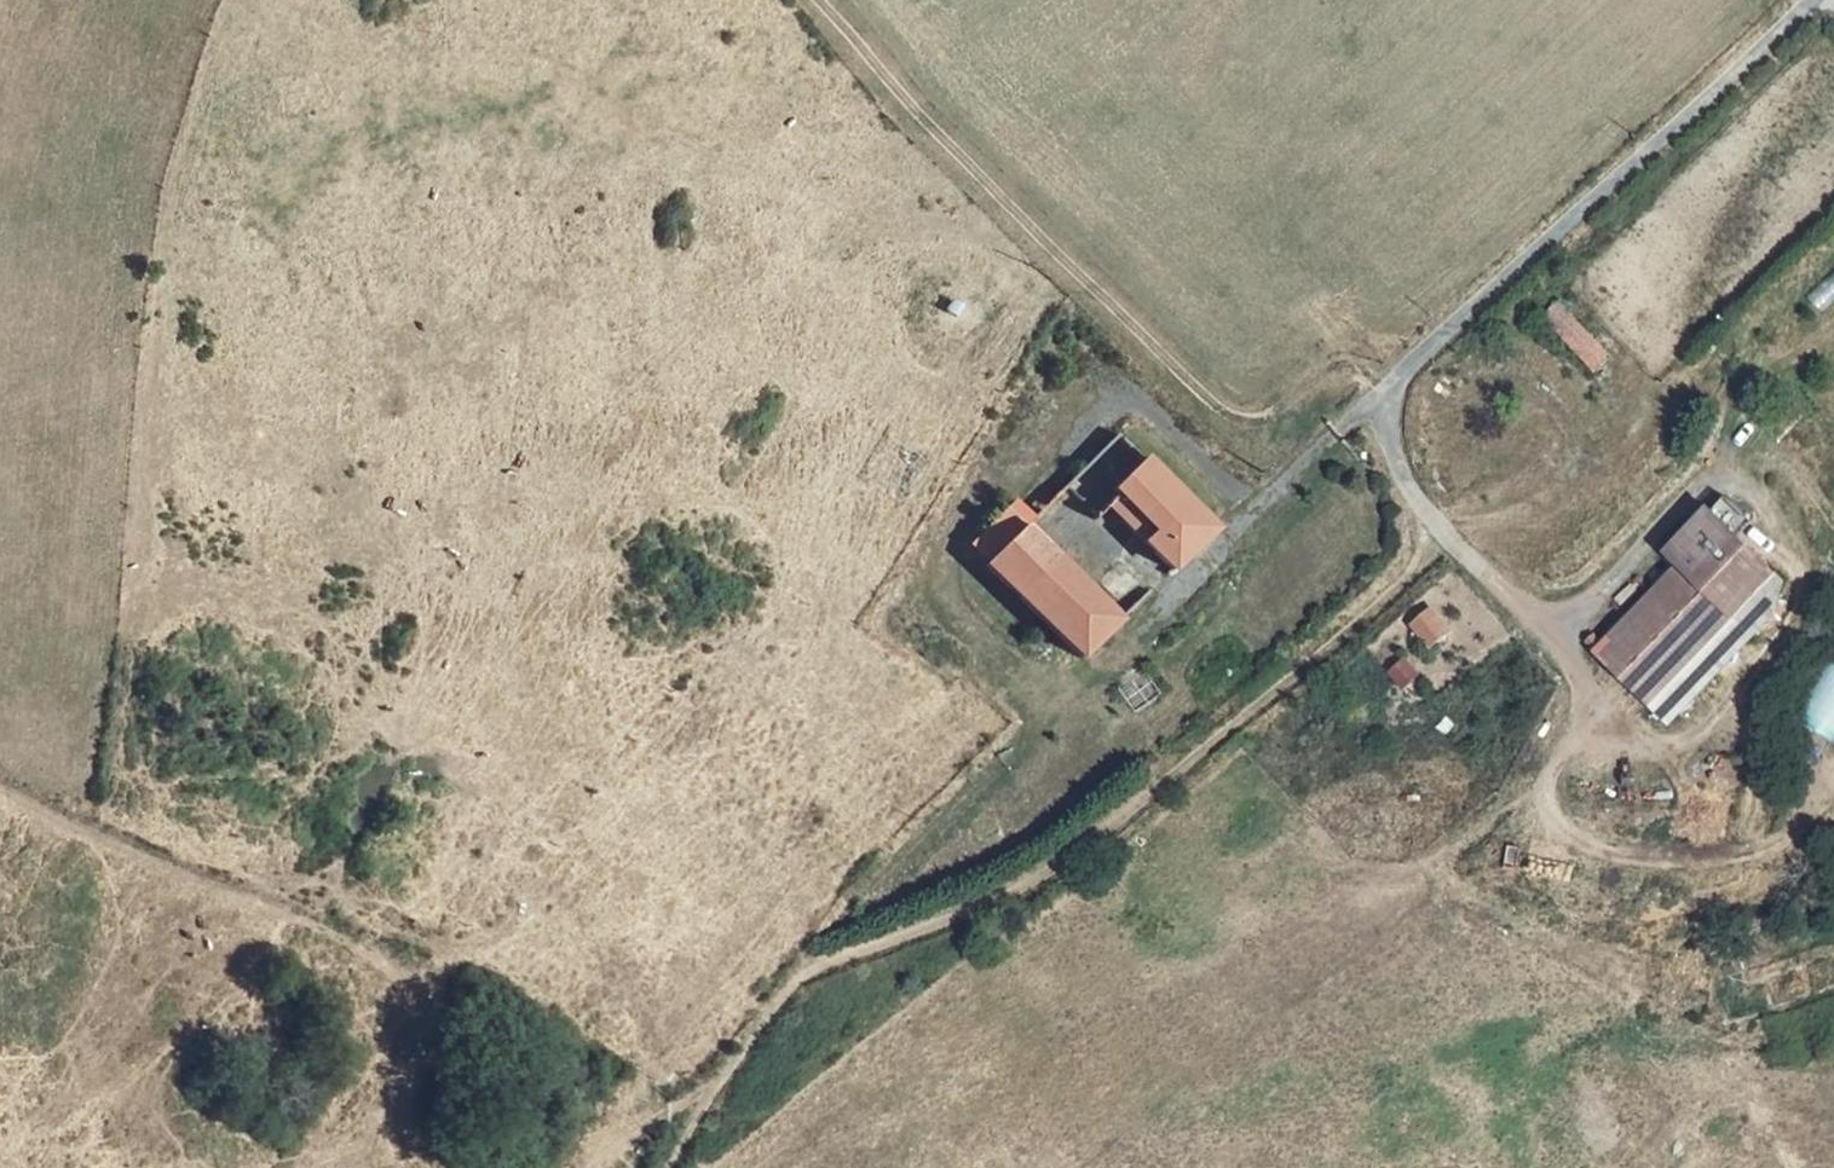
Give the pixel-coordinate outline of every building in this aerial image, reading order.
[(1595,370),(1612,354),(1558,301),(1542,317),(1595,370)] [(1144,539),(1174,569),(1216,528),(1123,431),(1069,483),(1099,514),(1109,504),(1120,491),(1156,528),(1144,539)] [(1109,504),(1144,539),(1156,528),(1120,491),(1109,504)] [(1719,497),(1706,513),(1734,538),(1747,523),(1719,497)] [(1676,562),(1592,654),(1650,707),(1672,683),(1772,572),(1734,538),(1706,513),(1700,508),(1662,550),(1676,562)] [(1021,593),(1059,555),(1028,523),(989,561),(1021,593)] [(1029,602),(1083,656),(1154,590),(1122,560),(1093,590),(1059,555),(1021,593),(1029,602)] [(1772,572),(1672,683),(1692,702),(1781,603),(1781,581),(1772,572)] [(1432,649),(1454,628),(1432,605),(1410,626),(1432,649)] [(1833,738),(1833,661),(1800,717),(1833,738)] [(1672,683),(1650,707),(1671,725),(1692,702),(1672,683)]
